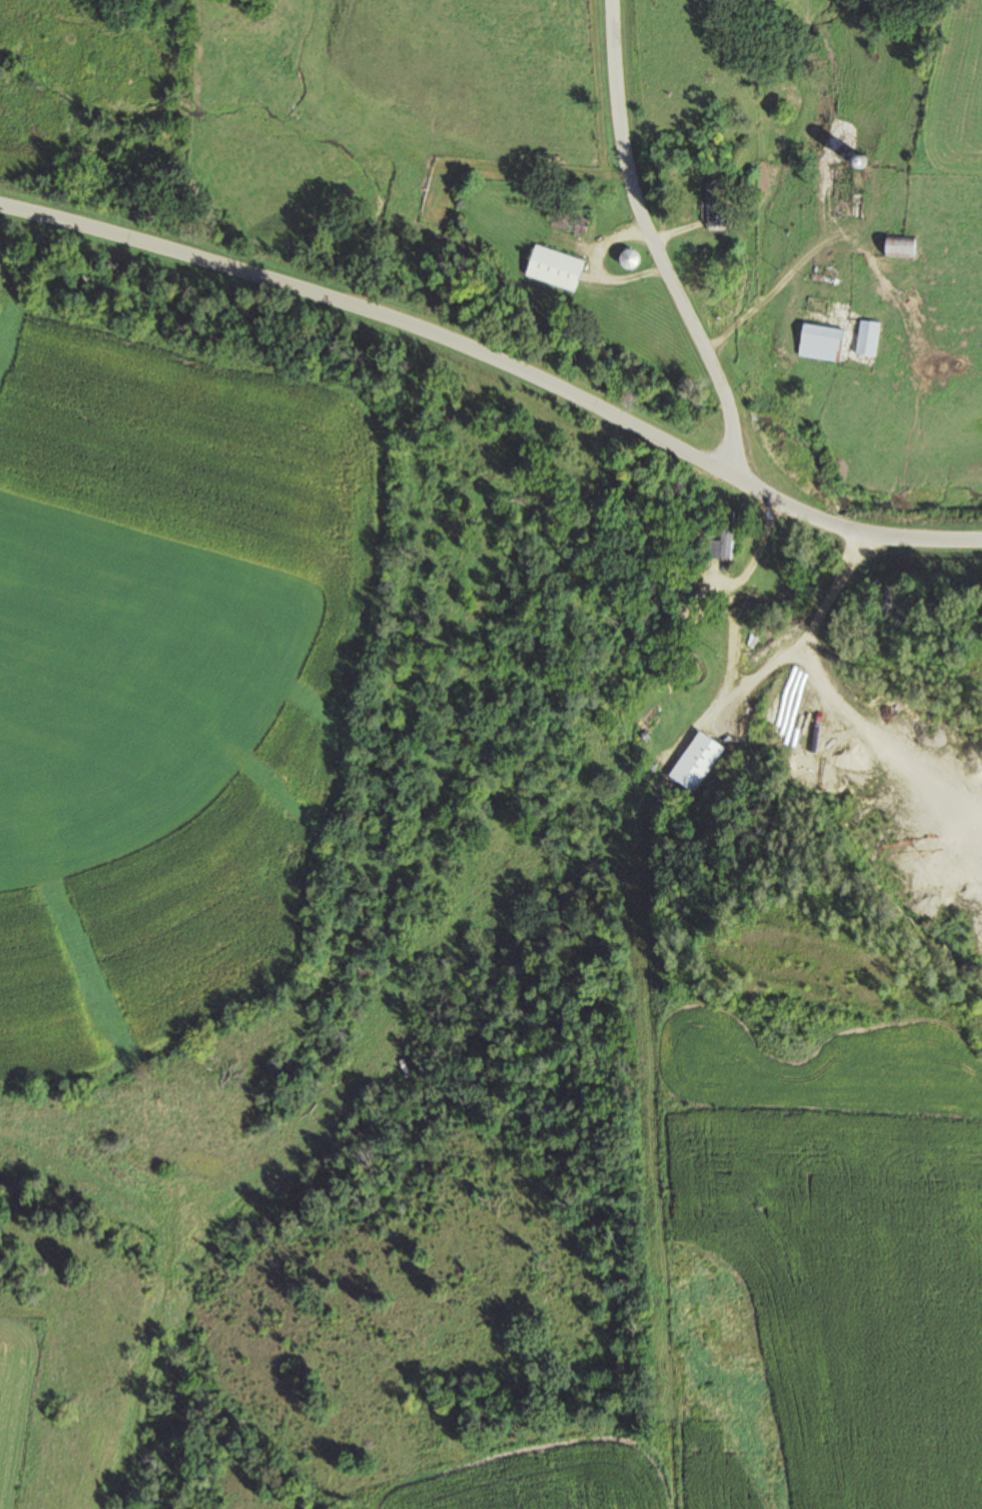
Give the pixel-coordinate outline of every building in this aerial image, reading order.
[(723,180),(703,180),(703,226),(723,226),(723,180)] [(582,235),(588,219),(553,207),(548,224),(582,235)] [(914,255),(915,236),(881,235),(881,254),(914,255)] [(522,276),(575,290),(584,258),(531,244),(522,276)] [(634,249),(617,250),(619,268),(635,266),(634,249)] [(880,323),(859,319),(852,353),(873,357),(880,323)] [(795,356),(840,362),(844,329),(799,323),(795,356)] [(718,559),(731,559),(731,511),(718,511),(718,559)]
